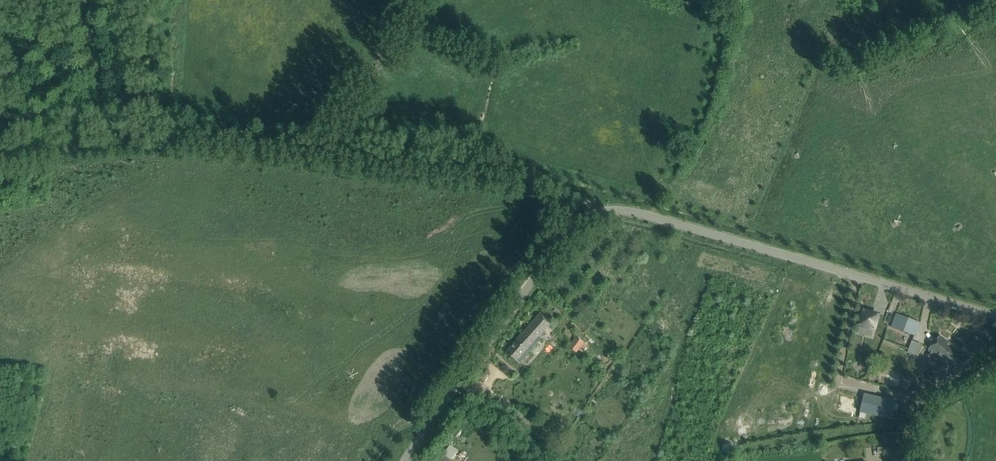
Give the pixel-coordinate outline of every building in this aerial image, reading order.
[(874,314),(861,309),(856,322),(869,328),(874,314)] [(540,313),(506,353),(519,364),(541,339),(539,337),(551,323),(540,313)] [(897,314),(892,327),(915,336),(920,323),(897,314)] [(935,365),(953,380),(969,358),(940,336),(932,347),(933,348),(927,356),(928,360),(935,365)] [(588,346),(583,343),(576,338),(569,347),(576,353),(579,350),(583,353),(588,346)] [(911,340),(907,352),(919,357),(923,345),(911,340)] [(826,400),(840,401),(841,388),(827,387),(826,400)] [(891,419),(895,401),(863,394),(859,412),(891,419)]
